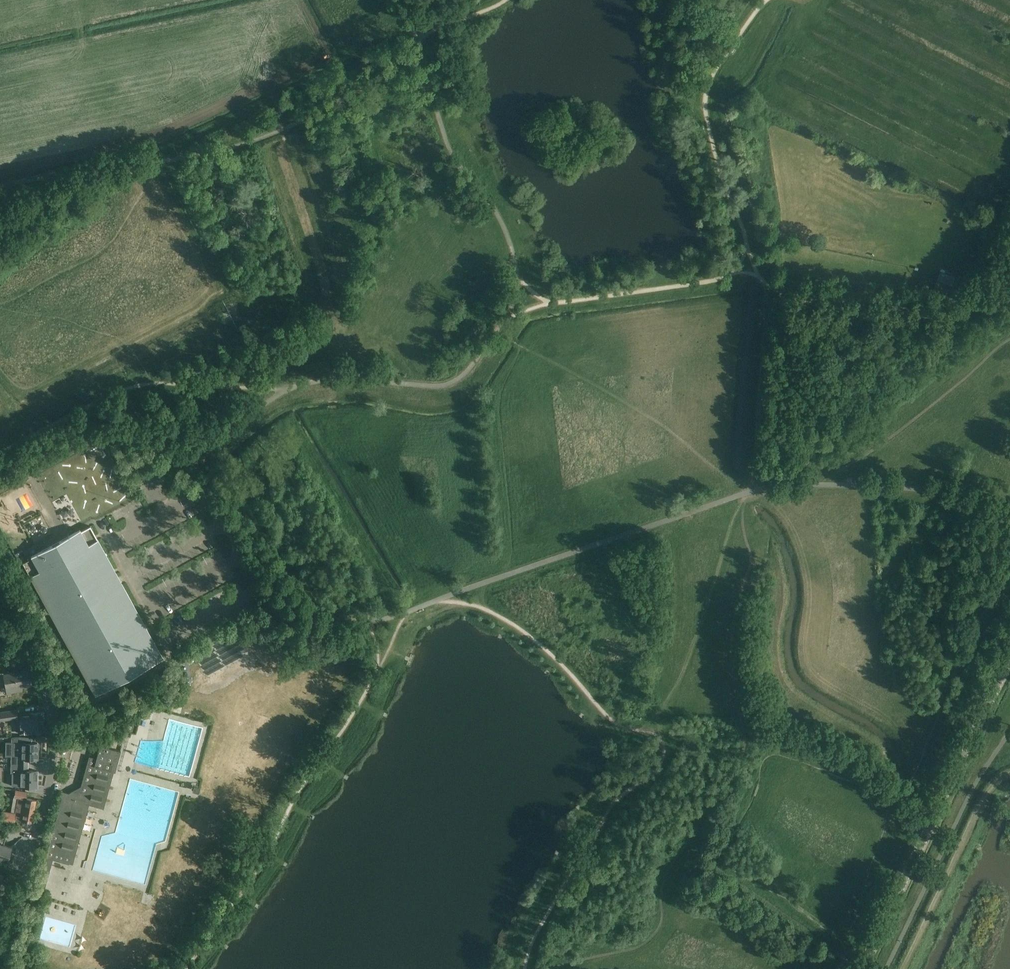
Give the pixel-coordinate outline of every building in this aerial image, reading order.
[(940,270),(933,283),(951,293),(958,280),(940,270)] [(30,507),(38,503),(31,491),(23,495),(30,507)] [(36,527),(48,523),(46,515),(33,520),(36,527)] [(40,537),(55,532),(51,524),(37,529),(40,537)] [(71,536),(22,563),(95,695),(163,658),(90,526),(79,532),(76,533),(75,531),(70,535),(71,536)] [(5,684),(6,694),(22,691),(21,687),(32,686),(30,669),(0,675),(0,684),(5,684)] [(1,709),(15,707),(14,697),(0,698),(0,700),(1,709)] [(0,712),(0,721),(17,718),(16,710),(0,712)] [(18,714),(20,734),(35,732),(45,731),(43,712),(18,714)] [(11,755),(11,764),(27,764),(27,758),(37,759),(37,743),(31,743),(31,737),(19,737),(11,737),(11,743),(13,743),(13,755),(11,755)] [(43,854),(34,888),(44,890),(44,891),(44,890),(52,859),(59,861),(59,860),(58,860),(68,826),(73,827),(80,802),(90,804),(100,768),(115,772),(121,751),(100,745),(96,758),(89,756),(79,791),(77,790),(71,794),(70,796),(63,794),(46,855),(43,854)] [(11,764),(10,773),(13,773),(13,786),(21,786),(26,786),(36,786),(37,770),(27,770),(27,764),(11,764)] [(26,798),(27,792),(15,790),(14,796),(18,797),(15,813),(3,811),(1,820),(14,822),(14,819),(22,820),(22,819),(32,821),(36,800),(26,798)] [(112,802),(114,792),(99,790),(98,799),(112,802)] [(96,831),(98,823),(91,822),(89,830),(96,831)] [(72,828),(66,855),(80,858),(84,840),(78,839),(79,835),(83,836),(84,830),(72,828)] [(7,861),(11,848),(0,844),(0,859),(7,861)]
